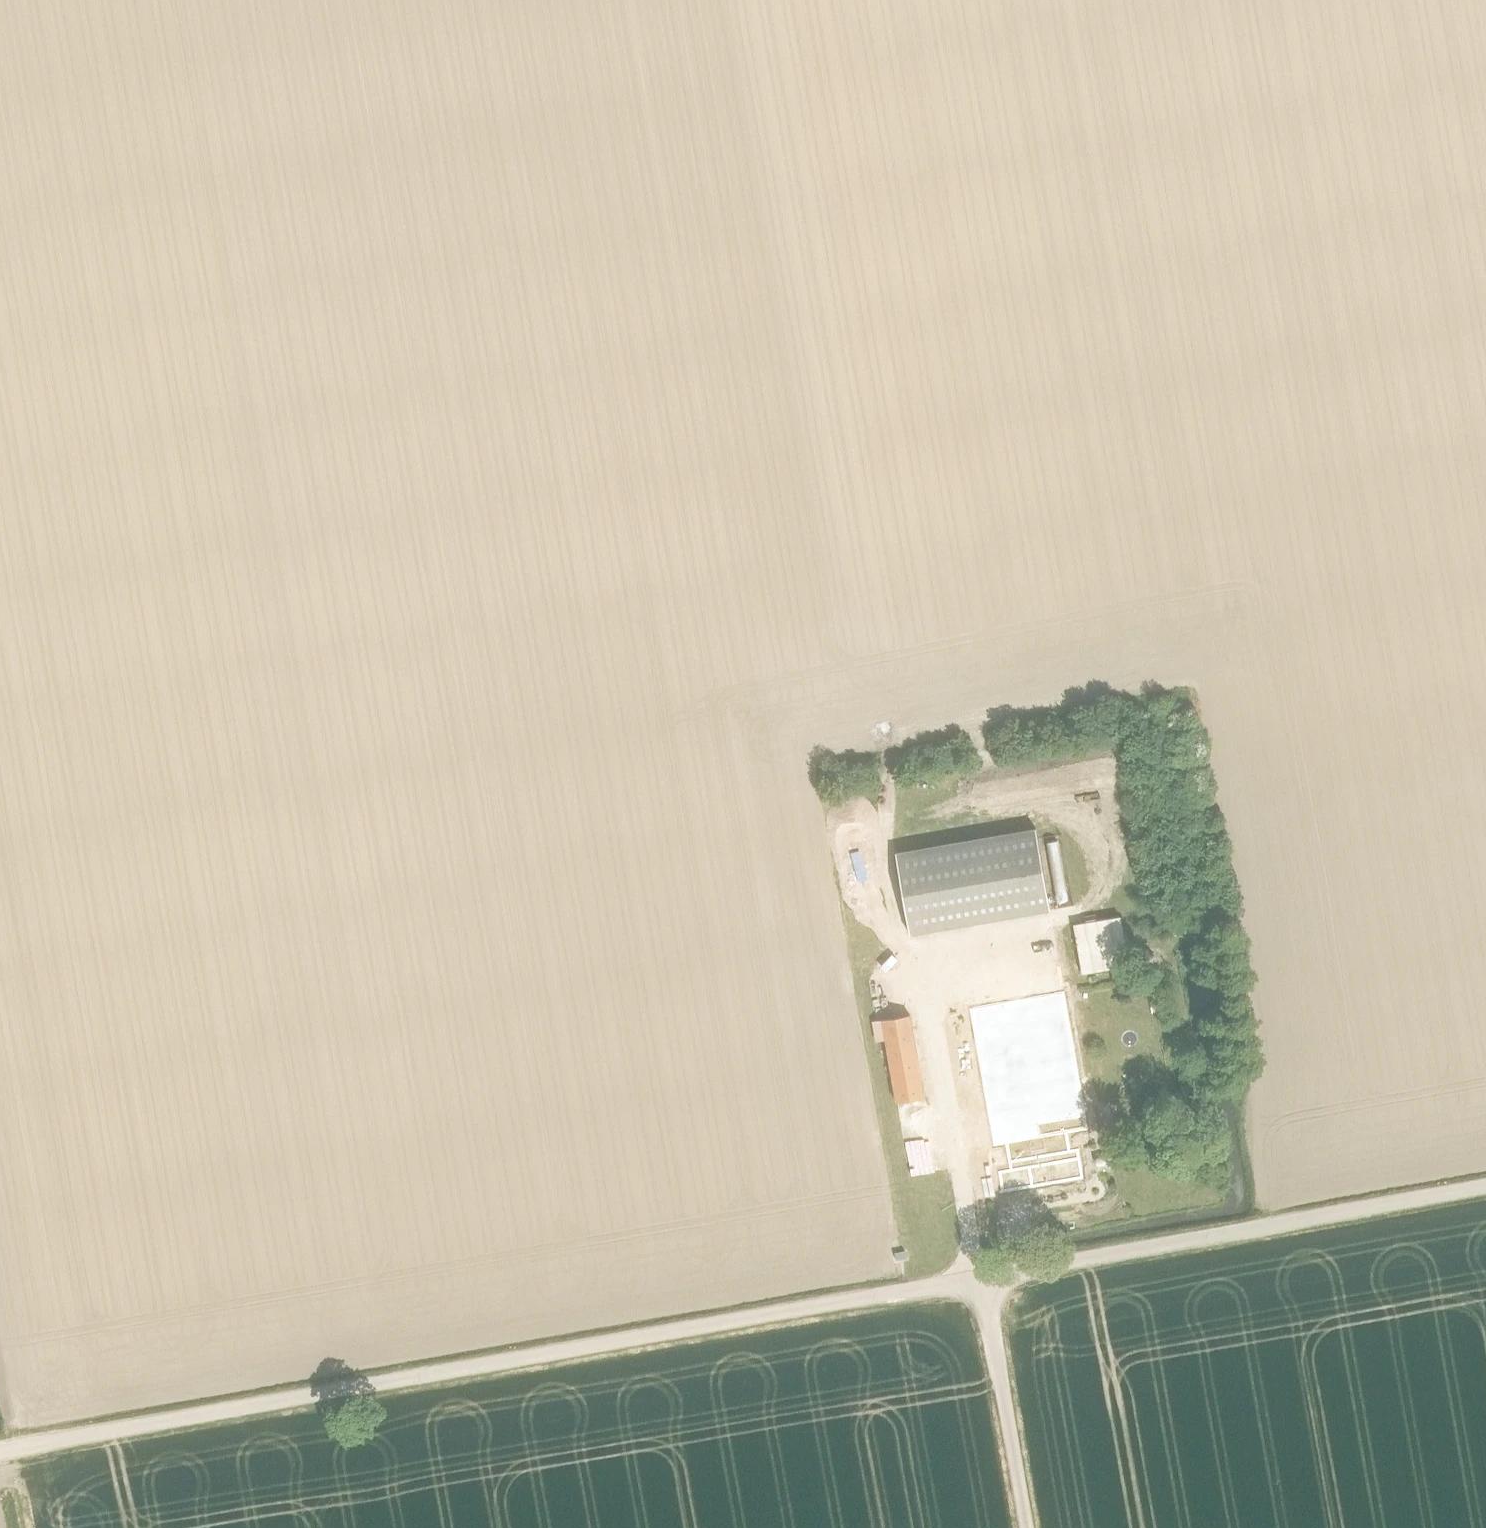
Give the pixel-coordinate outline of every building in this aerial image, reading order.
[(910,934),(1050,909),(1036,830),(896,855),(910,934)] [(1131,921),(1114,945),(1124,951),(1140,927),(1131,921)] [(1064,991),(968,1007),(991,1140),(1005,1138),(1010,1164),(997,1166),(1001,1188),(1082,1174),(1074,1126),(1087,1124),(1064,991)] [(910,1013),(881,1019),(897,1102),(925,1098),(910,1013)] [(904,1252),(894,1254),(896,1261),(906,1259),(904,1252)]
